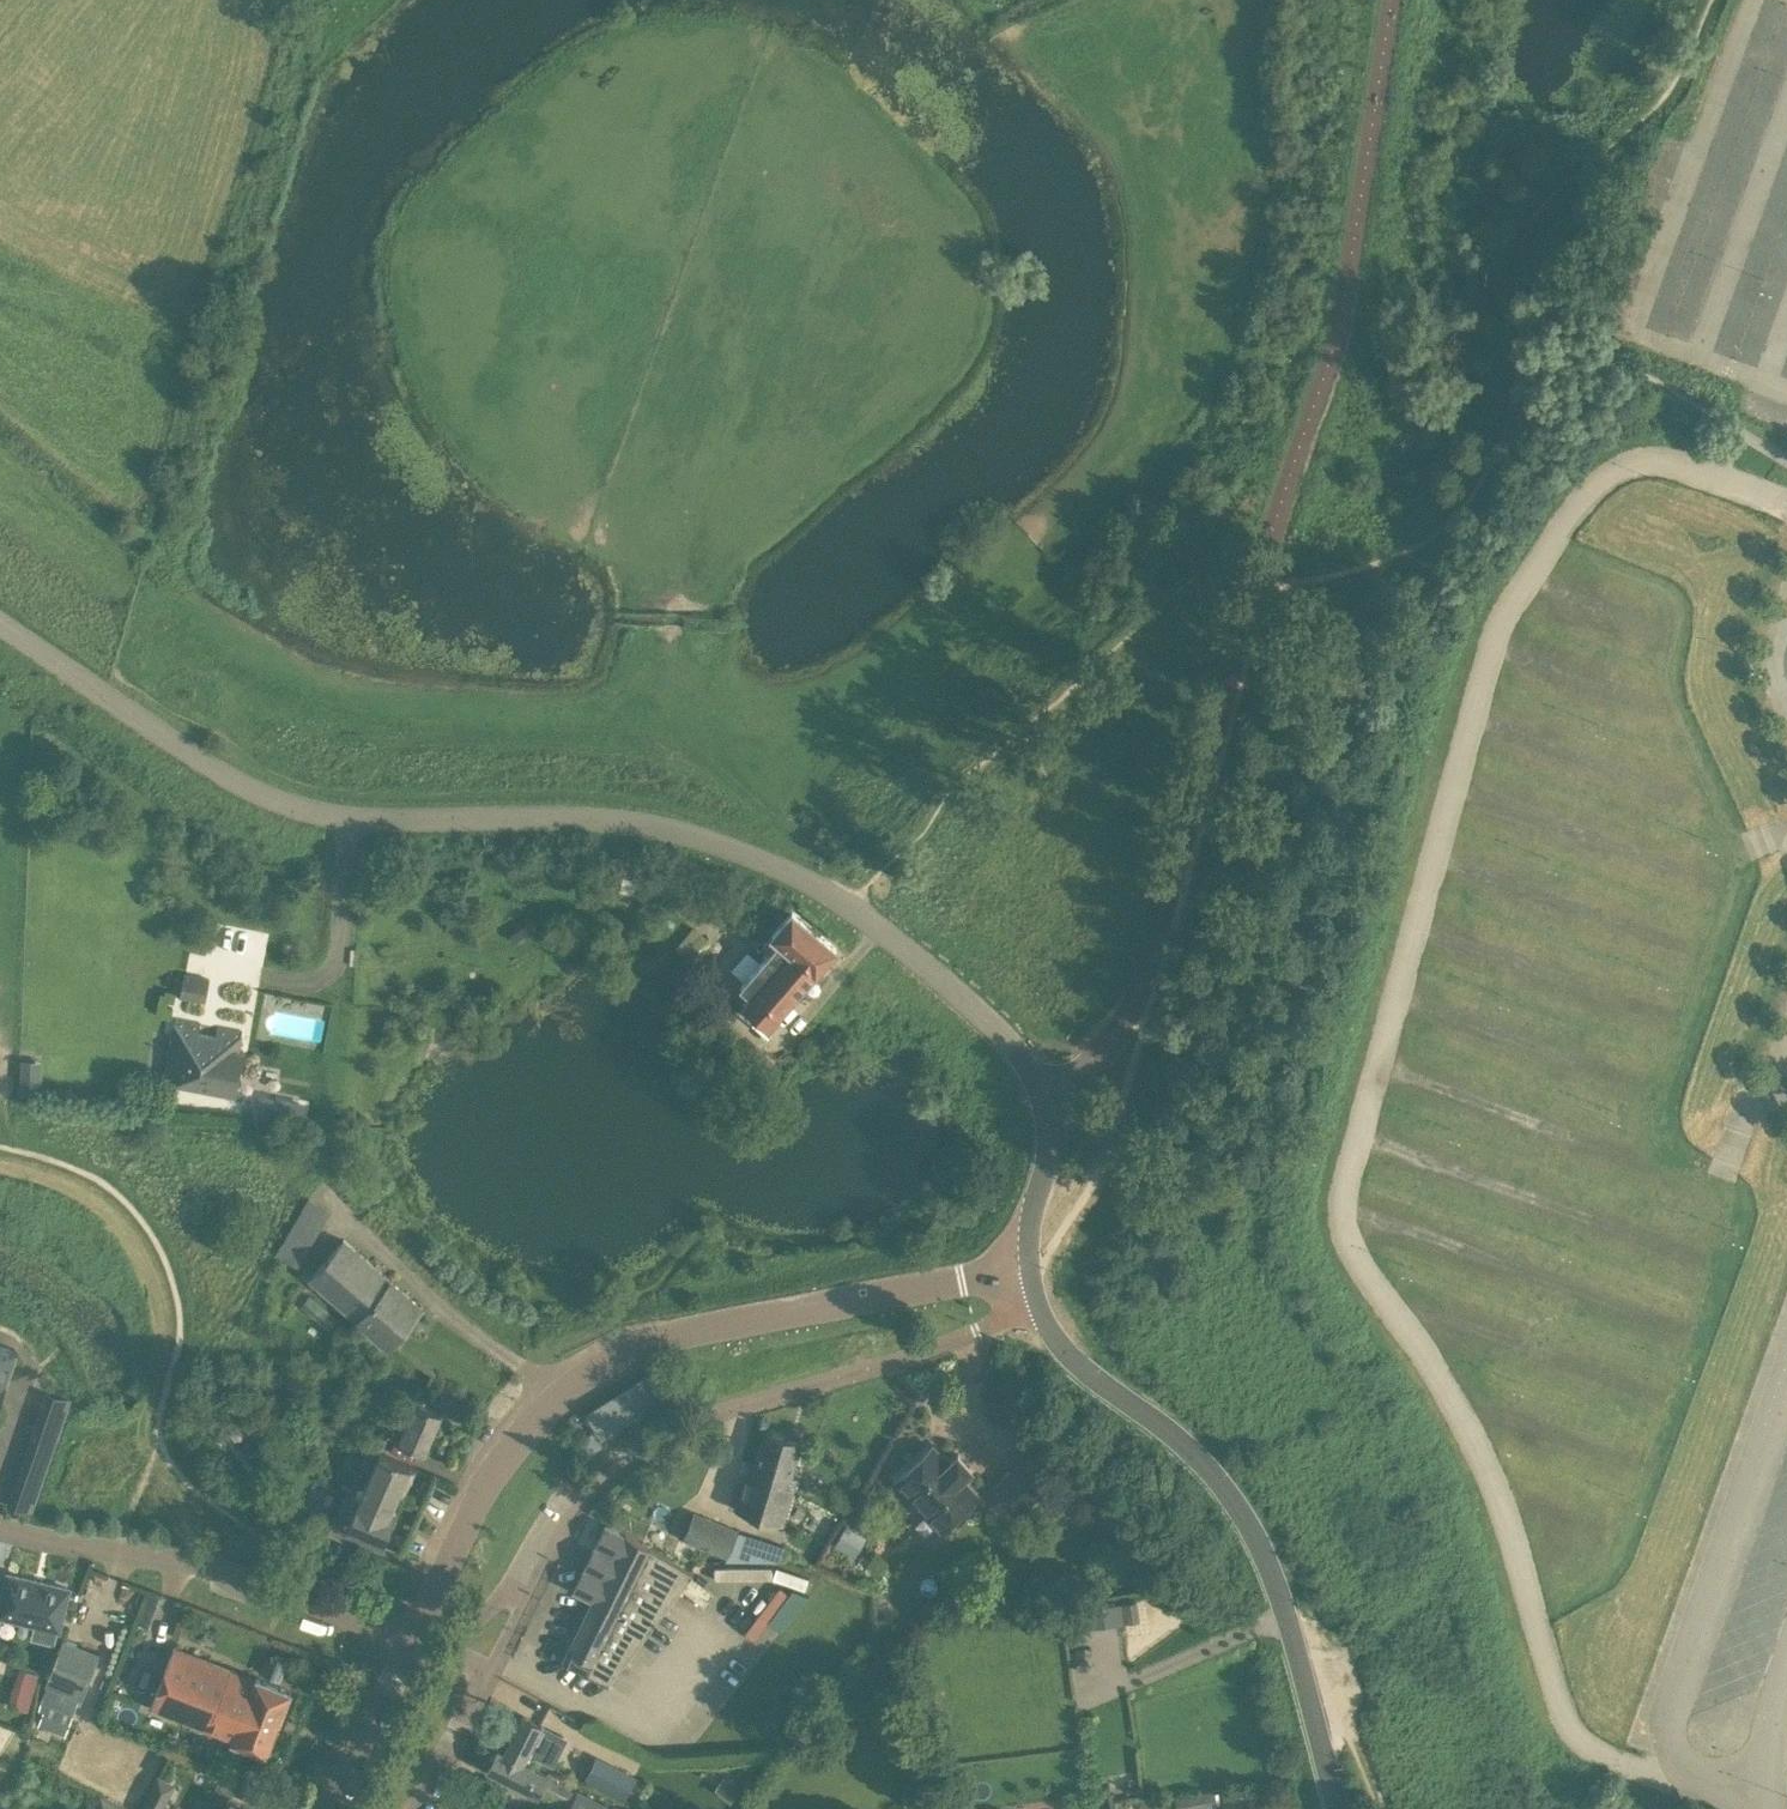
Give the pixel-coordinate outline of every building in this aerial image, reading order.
[(623,874),(647,880),(650,866),(626,860),(623,874)] [(836,947),(793,910),(764,943),(772,950),(741,985),(752,995),(745,1002),(770,1023),(836,947)] [(206,995),(209,977),(185,973),(181,991),(206,995)] [(168,1038),(160,1079),(235,1092),(242,1051),(238,1051),(242,1030),(217,1026),(216,1036),(198,1033),(200,1023),(175,1018),(172,1038),(168,1038)] [(19,1094),(40,1094),(40,1087),(35,1086),(35,1060),(21,1059),(19,1094)] [(254,1116),(290,1122),(301,1124),(301,1123),(304,1105),(258,1096),(254,1116)] [(308,1198),(273,1254),(295,1270),(330,1211),(308,1198)] [(388,1346),(423,1307),(345,1238),(311,1277),(388,1346)] [(14,1347),(0,1342),(0,1385),(14,1347)] [(662,1371),(626,1392),(640,1415),(676,1394),(662,1371)] [(684,1395),(695,1389),(686,1374),(675,1381),(684,1395)] [(47,1392),(42,1406),(65,1414),(69,1400),(47,1392)] [(604,1437),(640,1415),(626,1392),(590,1414),(604,1437)] [(426,1450),(444,1414),(419,1402),(401,1437),(426,1450)] [(42,1406),(37,1419),(60,1427),(65,1414),(42,1406)] [(210,1422),(208,1431),(212,1438),(220,1440),(228,1436),(230,1427),(225,1420),(217,1418),(210,1422)] [(590,1431),(573,1447),(584,1460),(601,1443),(590,1431)] [(802,1442),(767,1431),(757,1464),(750,1461),(735,1508),(782,1523),(797,1477),(792,1475),(802,1442)] [(932,1444),(896,1477),(942,1526),(978,1495),(963,1477),(973,1467),(958,1451),(948,1461),(932,1444)] [(334,1522),(346,1528),(383,1545),(398,1514),(391,1511),(411,1467),(380,1453),(361,1494),(346,1489),(334,1522)] [(22,1454),(15,1478),(46,1486),(52,1462),(22,1454)] [(1028,1454),(993,1486),(1017,1512),(1052,1480),(1028,1454)] [(9,1497),(6,1505),(35,1514),(38,1506),(9,1497)] [(682,1538),(726,1556),(738,1529),(693,1510),(682,1538)] [(860,1531),(846,1522),(833,1543),(847,1551),(860,1531)] [(692,1570),(626,1533),(605,1526),(573,1590),(572,1594),(591,1603),(563,1659),(609,1681),(692,1570)] [(2,1597),(0,1597),(0,1615),(59,1629),(69,1587),(8,1573),(2,1597)] [(758,1637),(765,1618),(786,1627),(801,1591),(772,1579),(749,1633),(758,1637)] [(146,1602),(155,1605),(157,1598),(149,1595),(146,1602)] [(1139,1619),(1137,1598),(1084,1603),(1086,1623),(1139,1619)] [(149,1619),(140,1616),(138,1623),(146,1626),(149,1619)] [(100,1651),(63,1637),(47,1683),(47,1684),(42,1697),(75,1709),(80,1696),(82,1697),(100,1651)] [(175,1646),(151,1706),(232,1737),(232,1739),(266,1752),(291,1689),(257,1676),(257,1678),(234,1669),(175,1646)] [(285,1660),(267,1654),(260,1673),(278,1679),(285,1660)] [(19,1667),(15,1682),(32,1687),(36,1672),(19,1667)] [(40,1704),(37,1711),(43,1713),(38,1725),(65,1735),(72,1717),(40,1704)] [(498,1748),(497,1750),(527,1765),(528,1763),(529,1761),(536,1760),(547,1766),(563,1736),(542,1725),(523,1715),(504,1751),(498,1748)] [(547,1773),(528,1763),(527,1765),(497,1750),(488,1768),(538,1794),(542,1786),(568,1800),(574,1788),(558,1780),(556,1774),(549,1770),(547,1773)] [(595,1755),(583,1778),(622,1798),(634,1776),(595,1755)] [(724,1773),(714,1787),(729,1800),(740,1785),(724,1773)] [(214,1789),(229,1797),(231,1792),(232,1793),(236,1784),(220,1776),(214,1789)] [(1174,1796),(1176,1808),(1198,1808),(1217,1806),(1214,1789),(1174,1796)] [(569,1808),(615,1808),(578,1790),(569,1808)] [(231,1792),(223,1808),(264,1808),(231,1792)] [(96,1808),(128,1808),(110,1800),(102,1796),(96,1808)] [(140,1808),(172,1808),(164,1805),(147,1796),(140,1808)]
